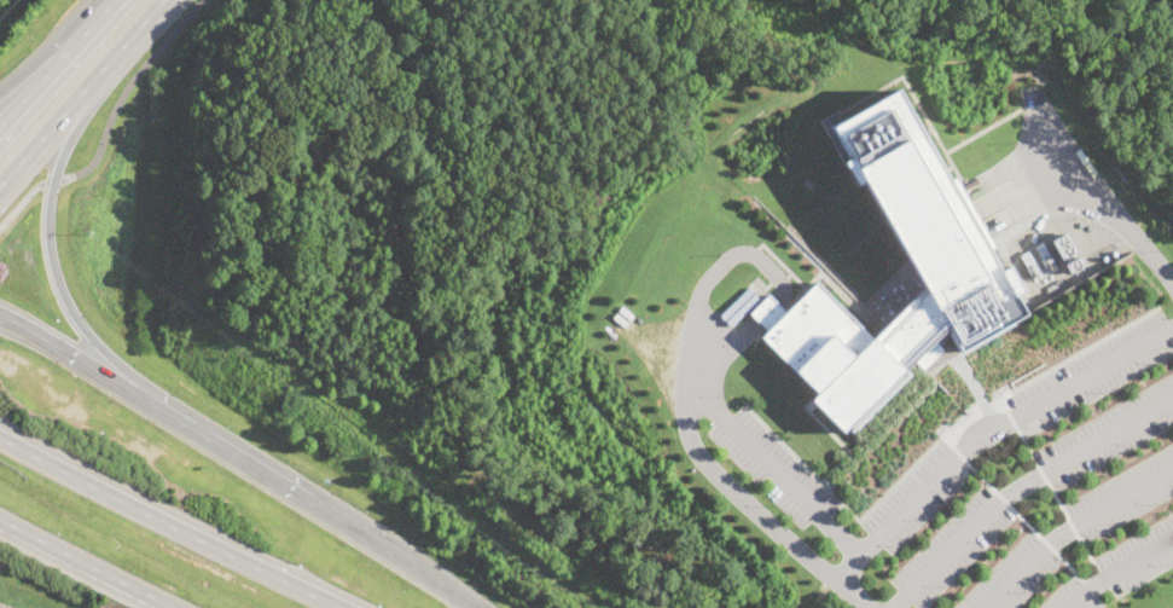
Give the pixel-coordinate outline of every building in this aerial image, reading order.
[(834,127),(900,88),(1028,314),(969,348),(951,322),(929,284),(866,181),(856,181),(846,161),(850,156),(834,127)] [(929,284),(878,334),(819,278),(789,312),(770,290),(750,312),(767,330),(760,337),(818,393),(812,399),(844,433),(916,363),(924,370),(945,351),(937,340),(951,322),(929,284)]
